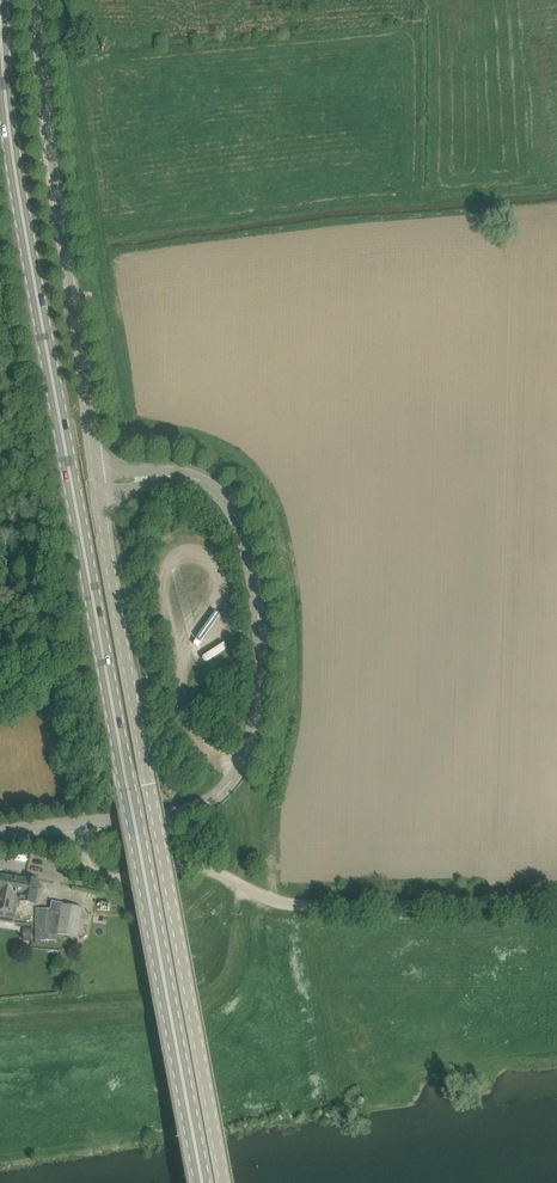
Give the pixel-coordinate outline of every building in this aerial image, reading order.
[(9,921),(11,912),(12,913),(16,891),(22,892),(22,891),(24,891),(26,879),(1,875),(0,884),(0,920),(9,921)] [(16,891),(12,913),(13,907),(19,909),(21,901),(35,903),(39,880),(26,877),(26,879),(24,891),(22,891),(22,892),(16,891)] [(42,941),(57,941),(57,934),(77,936),(80,919),(82,907),(62,904),(61,910),(37,909),(36,940),(36,944),(41,944),(42,941)] [(33,940),(33,924),(26,924),(26,928),(24,928),(24,940),(33,940)]
